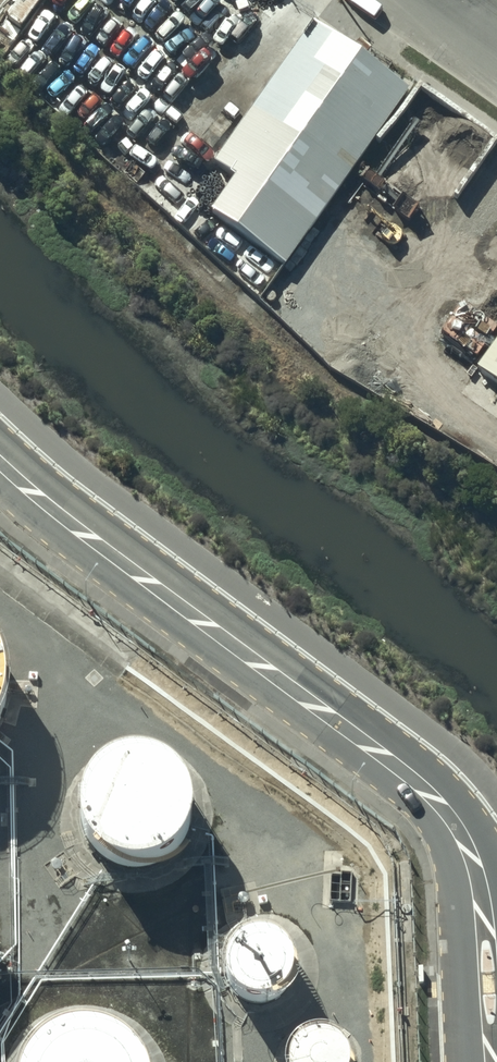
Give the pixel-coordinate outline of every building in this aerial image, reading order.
[(414,93),(312,19),(211,158),(235,175),(207,214),(285,270),(414,93)] [(475,370),(496,385),(496,338),(475,370)] [(4,736),(12,717),(15,696),(13,676),(7,656),(0,646),(0,741),(4,736)] [(181,872),(194,856),(202,836),(202,814),(195,794),(182,777),(164,765),(143,760),(122,763),(103,771),(88,785),(79,803),(75,824),(78,844),(88,862),(102,876),(121,885),(141,888),(162,883),(181,872)] [(285,998),(292,990),(296,979),(296,968),(293,957),(286,948),(276,942),(265,939),(254,940),(244,945),(236,952),(231,962),(229,973),(231,983),(236,993),(244,1000),(254,1005),(264,1006),(275,1004),(285,998)] [(128,1050),(110,1038),(89,1033),(68,1036),(49,1044),(34,1058),(32,1061),(138,1061),(128,1050)] [(352,1056),(345,1047),(336,1041),(325,1038),(313,1040),(304,1044),(296,1052),(291,1061),(290,1061),(354,1061),(352,1056)]
